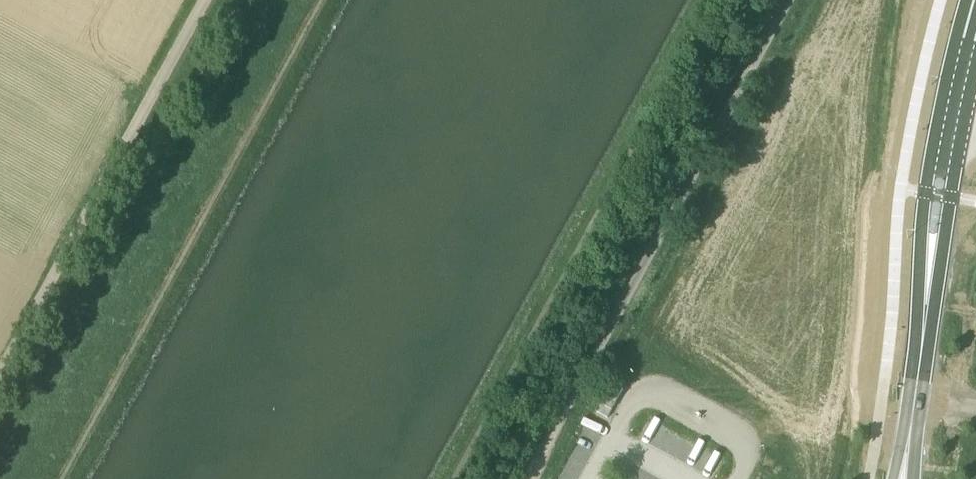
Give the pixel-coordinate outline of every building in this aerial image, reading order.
[(608,418),(623,390),(613,384),(597,412),(608,418)]
